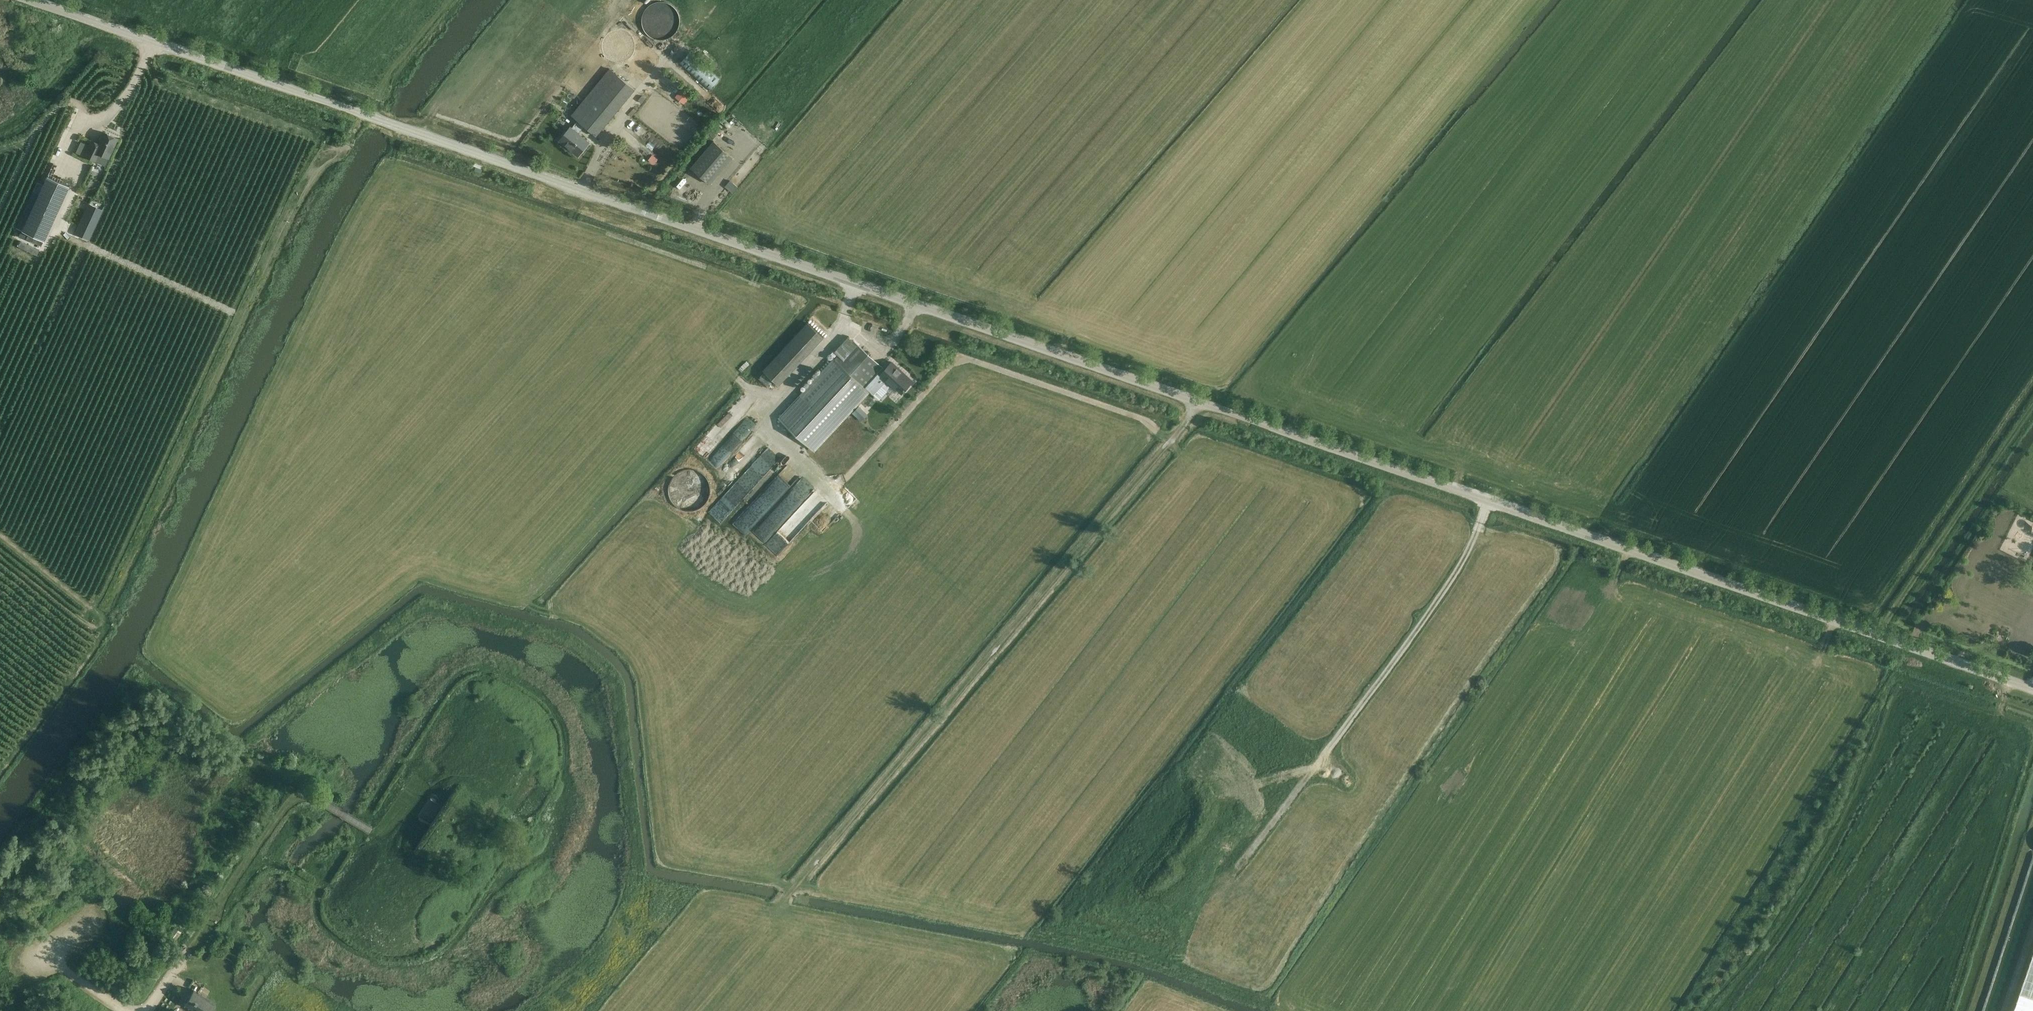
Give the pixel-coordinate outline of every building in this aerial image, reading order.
[(653,39),(660,40),(665,39),(670,37),(675,33),(678,28),(679,23),(679,17),(677,12),(673,7),(668,4),(662,2),(656,2),(651,4),(646,8),(643,13),(641,19),(641,26),(644,31),(648,36),(653,39)] [(719,80),(689,53),(680,62),(710,89),(719,80)] [(560,140),(579,156),(590,143),(578,133),(585,126),(597,136),(636,89),(610,68),(571,115),(578,120),(572,127),(571,127),(560,140)] [(85,156),(106,164),(109,157),(117,137),(104,132),(99,144),(91,141),(85,156)] [(713,141),(690,167),(710,184),(732,157),(713,141)] [(68,186),(47,175),(43,184),(37,182),(25,209),(30,212),(22,230),(44,240),(68,186)] [(733,180),(727,185),(733,194),(740,188),(733,180)] [(75,233),(78,234),(89,239),(102,211),(91,206),(90,205),(89,205),(75,233)] [(61,226),(73,232),(77,224),(65,218),(61,226)] [(781,385),(825,336),(809,321),(764,370),(781,385)] [(779,419),(815,452),(870,392),(866,388),(878,375),(886,381),(884,382),(890,387),(892,384),(902,393),(913,381),(906,375),(904,377),(901,374),(903,372),(892,362),(884,370),(882,368),(883,368),(853,340),(852,341),(848,337),(834,352),(838,356),(779,419)] [(699,514),(715,481),(685,467),(675,488),(677,490),(672,501),(699,514)] [(419,850),(425,840),(455,791),(461,781),(460,780),(452,793),(451,792),(445,803),(437,799),(437,797),(434,796),(434,797),(433,798),(445,805),(433,824),(422,817),(421,818),(421,819),(423,821),(424,820),(431,825),(424,837),(425,837),(418,849),(419,850)] [(467,798),(455,791),(425,840),(438,848),(467,798)] [(175,928),(169,936),(176,941),(182,932),(175,928)] [(2014,1010),(2032,1010),(2032,956),(2014,1010)] [(197,975),(186,992),(213,1009),(224,991),(197,975)]
